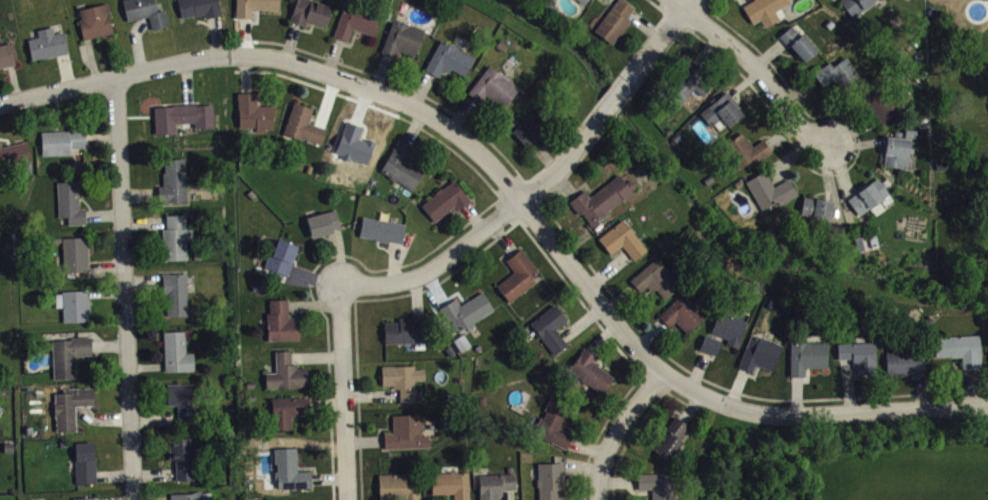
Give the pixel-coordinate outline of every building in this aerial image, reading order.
[(126,21),(148,16),(151,29),(168,26),(164,9),(156,11),(153,0),(121,0),(126,21)] [(180,17),(194,14),(203,14),(205,18),(218,15),(213,0),(177,0),(180,17)] [(234,16),(250,17),(251,8),(277,10),(277,0),(235,0),(234,16)] [(291,14),(295,0),(312,0),(330,6),(324,26),(306,21),(304,26),(287,21),(290,13),(291,14)] [(587,9),(593,0),(574,0),(587,9)] [(593,30),(611,43),(619,33),(620,34),(628,24),(626,24),(628,20),(625,18),(634,7),(624,0),(617,0),(593,30)] [(751,23),(759,20),(763,27),(779,18),(774,11),(790,1),(789,0),(753,0),(741,6),(751,23)] [(852,18),(874,0),(838,0),(852,18)] [(78,9),(80,18),(78,19),(82,39),(112,32),(108,15),(110,15),(106,2),(78,9)] [(332,36),(343,6),(378,18),(372,35),(351,28),(346,41),(332,36)] [(380,52),(391,19),(423,30),(414,56),(397,50),(394,57),(380,52)] [(26,39),(30,59),(67,53),(62,31),(53,33),(51,26),(36,29),(37,36),(26,39)] [(777,36),(787,47),(789,46),(803,61),(816,49),(802,33),(798,36),(789,26),(777,36)] [(423,69),(440,40),(473,57),(463,75),(450,68),(448,72),(441,69),(437,77),(423,69)] [(15,64),(0,68),(0,44),(9,42),(15,64)] [(831,66),(828,62),(813,73),(822,85),(832,78),(834,82),(835,82),(847,97),(865,84),(846,56),(831,66)] [(677,108),(693,88),(701,95),(711,83),(702,76),(707,68),(690,57),(659,93),(677,108)] [(466,92),(488,65),(518,87),(502,108),(484,94),(478,102),(466,92)] [(864,105),(882,122),(912,98),(892,79),(864,105)] [(236,92),(238,127),(255,127),(255,131),(264,131),(264,129),(272,129),(272,116),(273,116),(273,105),(256,106),(255,91),(236,92)] [(698,112),(709,127),(713,124),(717,129),(724,124),(727,126),(742,114),(729,99),(724,103),(718,96),(698,112)] [(282,133),(293,102),(312,108),(308,122),(325,128),(320,144),(300,137),(299,139),(282,133)] [(154,134),(153,107),(172,106),(172,105),(196,103),(196,105),(211,104),(212,126),(193,127),(193,122),(175,123),(175,133),(154,134)] [(511,131),(523,121),(522,120),(528,113),(530,114),(538,106),(559,125),(528,152),(511,131)] [(331,146),(341,118),(359,124),(355,138),(377,147),(370,166),(338,155),(341,148),(331,146)] [(40,131),(41,154),(69,154),(69,147),(85,147),(84,130),(80,130),(80,126),(68,126),(68,130),(40,131)] [(886,136),(894,137),(894,131),(901,132),(901,138),(909,139),(906,170),(882,165),(886,136)] [(740,132),(752,146),(763,137),(772,148),(756,163),(752,159),(738,169),(722,146),(740,132)] [(379,170),(389,176),(388,177),(394,181),(395,180),(411,190),(422,171),(404,160),(411,148),(397,140),(379,170)] [(6,171),(4,166),(30,160),(25,141),(1,147),(0,144),(0,172),(6,171)] [(158,203),(157,186),(163,186),(162,172),(164,172),(164,158),(184,158),(185,190),(193,190),(193,199),(186,199),(186,201),(158,203)] [(787,177),(773,186),(763,169),(744,181),(761,211),(776,201),(779,205),(798,194),(787,177)] [(567,202),(584,189),(589,196),(616,173),(624,182),(629,178),(636,186),(631,191),(633,193),(623,201),(621,198),(604,212),(605,214),(598,219),(596,217),(588,223),(581,213),(578,215),(567,202)] [(846,199),(858,215),(889,193),(876,177),(846,199)] [(420,204),(435,194),(434,193),(440,188),(441,188),(453,179),(464,194),(465,193),(471,200),(458,210),(454,206),(433,221),(420,204)] [(56,181),(58,217),(67,216),(67,224),(84,223),(84,208),(79,208),(77,181),(56,181)] [(802,196),(799,215),(811,217),(811,216),(830,220),(834,201),(802,196)] [(305,217),(311,237),(332,232),(331,228),(340,227),(334,209),(305,217)] [(165,215),(165,227),(161,227),(162,242),(159,242),(160,260),(165,260),(165,259),(187,258),(185,214),(165,215)] [(358,235),(362,216),(404,223),(401,243),(388,241),(388,242),(375,240),(375,239),(358,235)] [(597,238),(621,219),(646,249),(633,260),(621,245),(609,254),(597,238)] [(61,237),(62,255),(56,255),(56,262),(62,262),(63,271),(87,270),(86,236),(61,237)] [(286,274),(297,246),(276,238),(270,255),(267,255),(262,267),(286,274)] [(495,285),(509,301),(535,281),(531,277),(538,271),(520,248),(505,260),(513,271),(495,285)] [(629,280),(640,292),(646,287),(651,292),(654,289),(664,299),(680,284),(655,256),(629,280)] [(161,273),(162,293),(166,293),(166,316),(188,314),(185,272),(161,273)] [(61,290),(61,293),(55,293),(55,307),(62,307),(62,321),(87,321),(87,311),(89,311),(88,298),(86,298),(86,290),(61,290)] [(438,308),(447,322),(450,320),(457,331),(465,326),(467,329),(475,325),(473,322),(493,309),(481,291),(460,304),(455,297),(438,308)] [(657,315),(668,327),(674,322),(686,334),(706,313),(691,299),(690,300),(681,292),(657,315)] [(268,299),(269,313),(265,313),(266,340),(298,339),(298,319),(287,319),(286,299),(268,299)] [(529,323),(554,304),(567,320),(555,329),(567,344),(553,354),(529,323)] [(737,347),(746,321),(717,311),(709,332),(726,339),(725,343),(737,347)] [(383,322),(383,343),(402,342),(402,344),(413,344),(413,349),(424,349),(424,342),(436,342),(434,315),(410,316),(410,317),(398,317),(398,322),(383,322)] [(162,331),(164,371),(193,370),(192,352),(185,353),(184,330),(162,331)] [(782,345),(773,342),(774,341),(770,340),(773,333),(765,330),(762,337),(759,336),(758,337),(750,334),(737,366),(752,372),(755,364),(771,371),(782,345)] [(452,339),(460,351),(470,345),(462,333),(452,339)] [(698,349),(704,334),(720,341),(715,355),(698,349)] [(934,357),(949,356),(949,358),(961,357),(962,368),(981,368),(978,334),(933,336),(934,357)] [(51,340),(53,378),(75,378),(74,355),(91,355),(91,336),(70,337),(70,339),(51,340)] [(836,343),(836,358),(851,358),(851,363),(855,363),(856,374),(876,373),(874,341),(836,343)] [(789,342),(789,375),(805,376),(805,367),(826,367),(826,349),(827,348),(827,342),(789,342)] [(568,369),(580,378),(579,379),(586,384),(587,383),(600,394),(613,377),(591,360),(595,356),(583,348),(568,369)] [(264,372),(265,388),(307,386),(306,367),(296,368),(296,364),(290,364),(289,350),(274,351),(275,372),(264,372)] [(884,352),(886,373),(914,373),(914,372),(923,372),(922,350),(884,352)] [(381,365),(381,385),(392,385),(392,388),(398,388),(399,402),(415,402),(414,380),(424,380),(424,368),(413,369),(413,365),(381,365)] [(166,383),(167,404),(176,404),(177,425),(196,424),(194,382),(166,383)] [(54,392),(54,402),(53,402),(53,416),(55,416),(56,431),(75,431),(74,406),(93,405),(91,387),(62,388),(62,392),(54,392)] [(272,429),(291,428),(290,415),(293,415),(293,413),(308,411),(308,397),(270,397),(272,429)] [(566,449),(572,434),(560,428),(569,410),(549,402),(533,434),(566,449)] [(391,414),(391,432),(383,432),(383,447),(428,447),(427,434),(420,434),(420,431),(422,431),(421,413),(391,414)] [(667,460),(683,440),(679,438),(689,425),(675,416),(649,447),(667,460)] [(175,480),(174,460),(169,460),(168,437),(191,437),(194,479),(175,480)] [(75,442),(75,460),(73,460),(75,484),(95,483),(93,441),(75,442)] [(272,448),(273,463),(275,463),(276,471),(273,471),(273,480),(276,479),(277,488),(310,487),(310,470),(297,471),(296,447),(272,448)] [(537,478),(535,478),(536,487),(537,487),(538,499),(560,499),(559,487),(564,487),(563,462),(536,462),(537,478)] [(468,472),(457,472),(457,470),(449,470),(449,472),(430,472),(431,494),(452,493),(452,499),(468,499),(468,472)] [(379,499),(419,499),(419,492),(411,492),(411,472),(377,473),(379,499)] [(650,489),(651,499),(673,499),(673,472),(636,473),(637,489),(650,489)] [(478,499),(498,499),(498,495),(502,496),(502,489),(515,489),(515,473),(478,474),(478,499)] [(169,499),(211,499),(210,492),(201,492),(201,490),(192,490),(193,492),(169,493),(169,499)]
